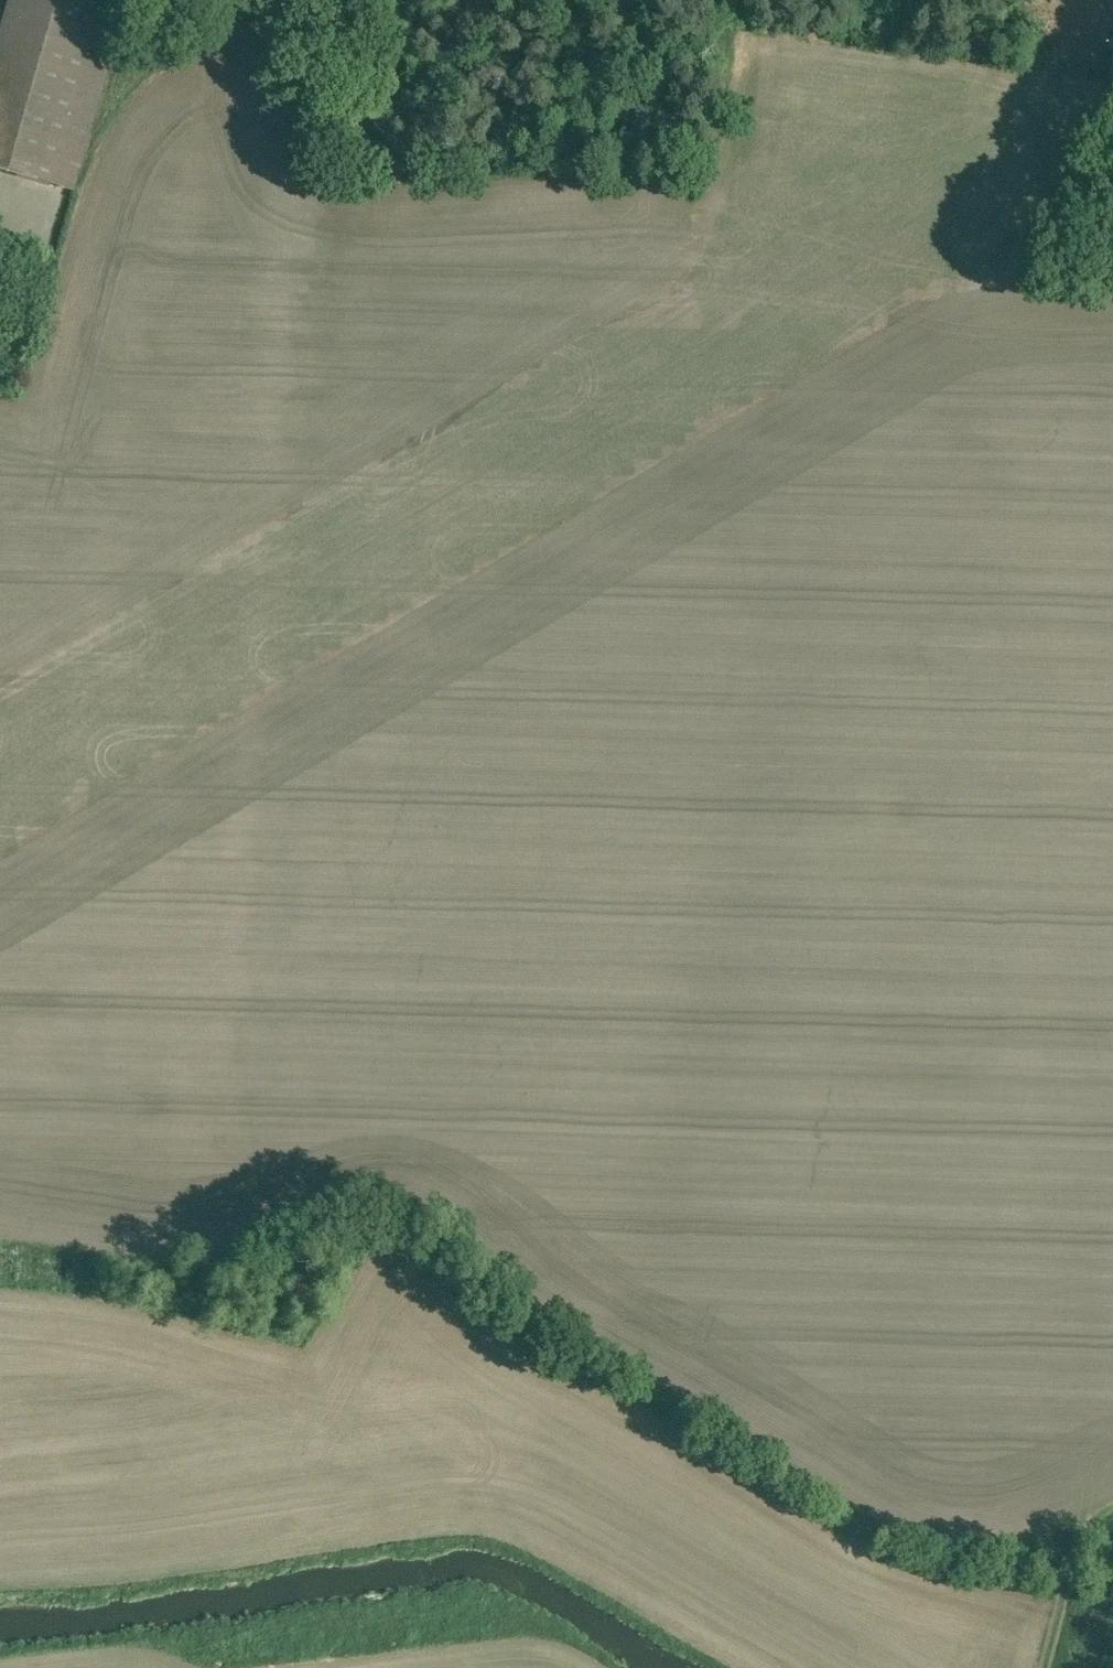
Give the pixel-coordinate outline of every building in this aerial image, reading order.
[(11,164),(64,0),(0,0),(0,160),(11,164)]
